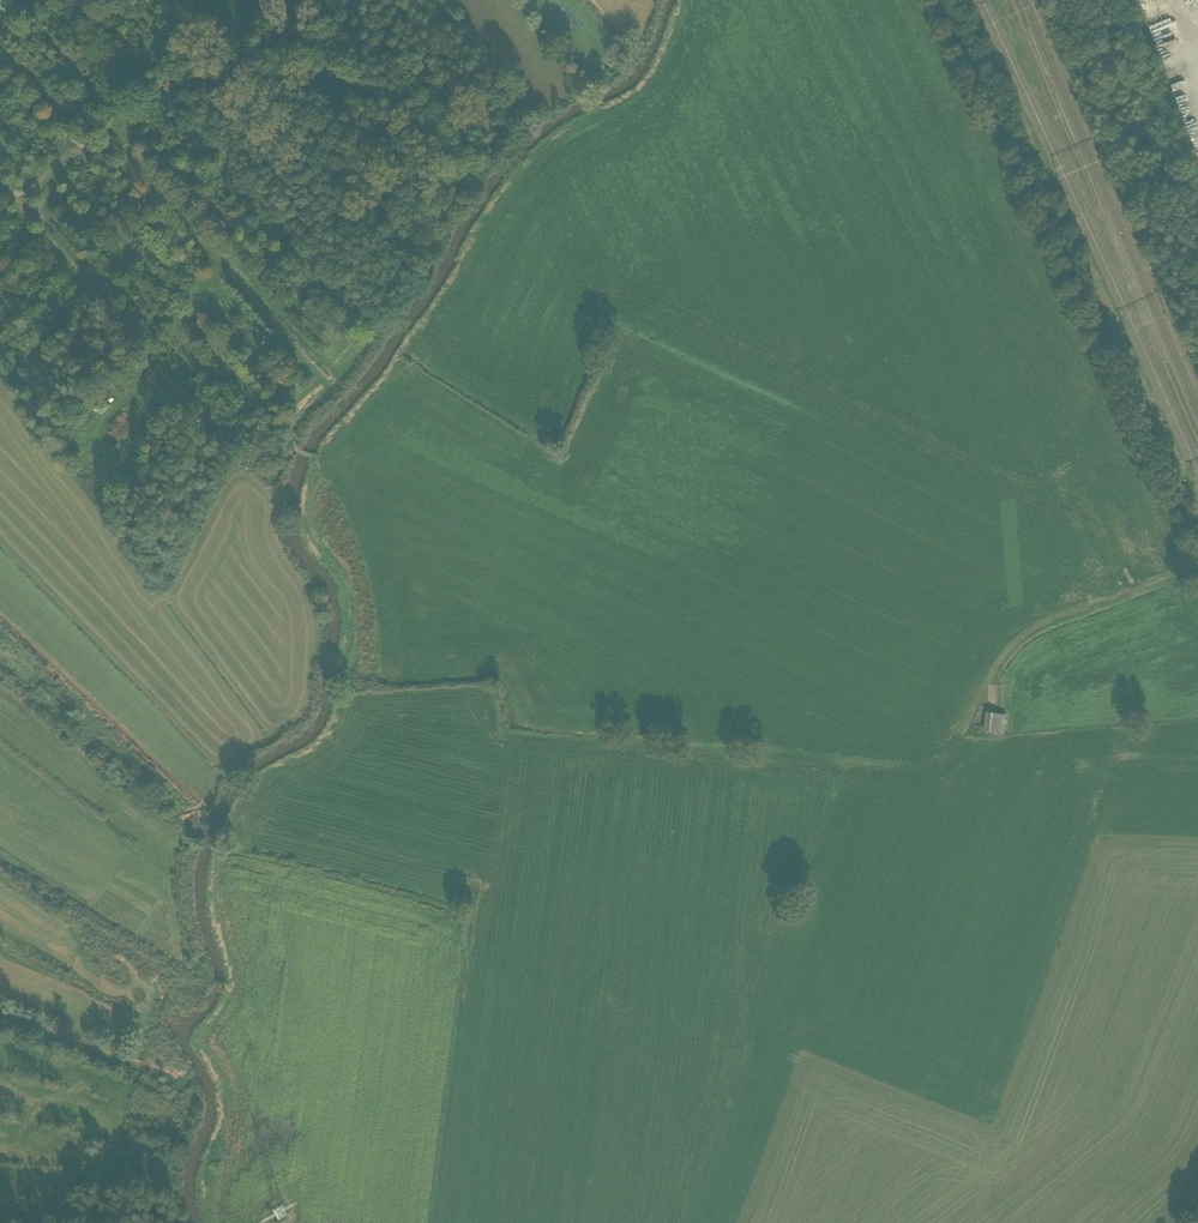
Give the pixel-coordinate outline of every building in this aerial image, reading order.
[(9,0),(0,0),(0,19),(14,5),(9,0)] [(1006,715),(985,712),(983,731),(1003,734),(1006,715)]
